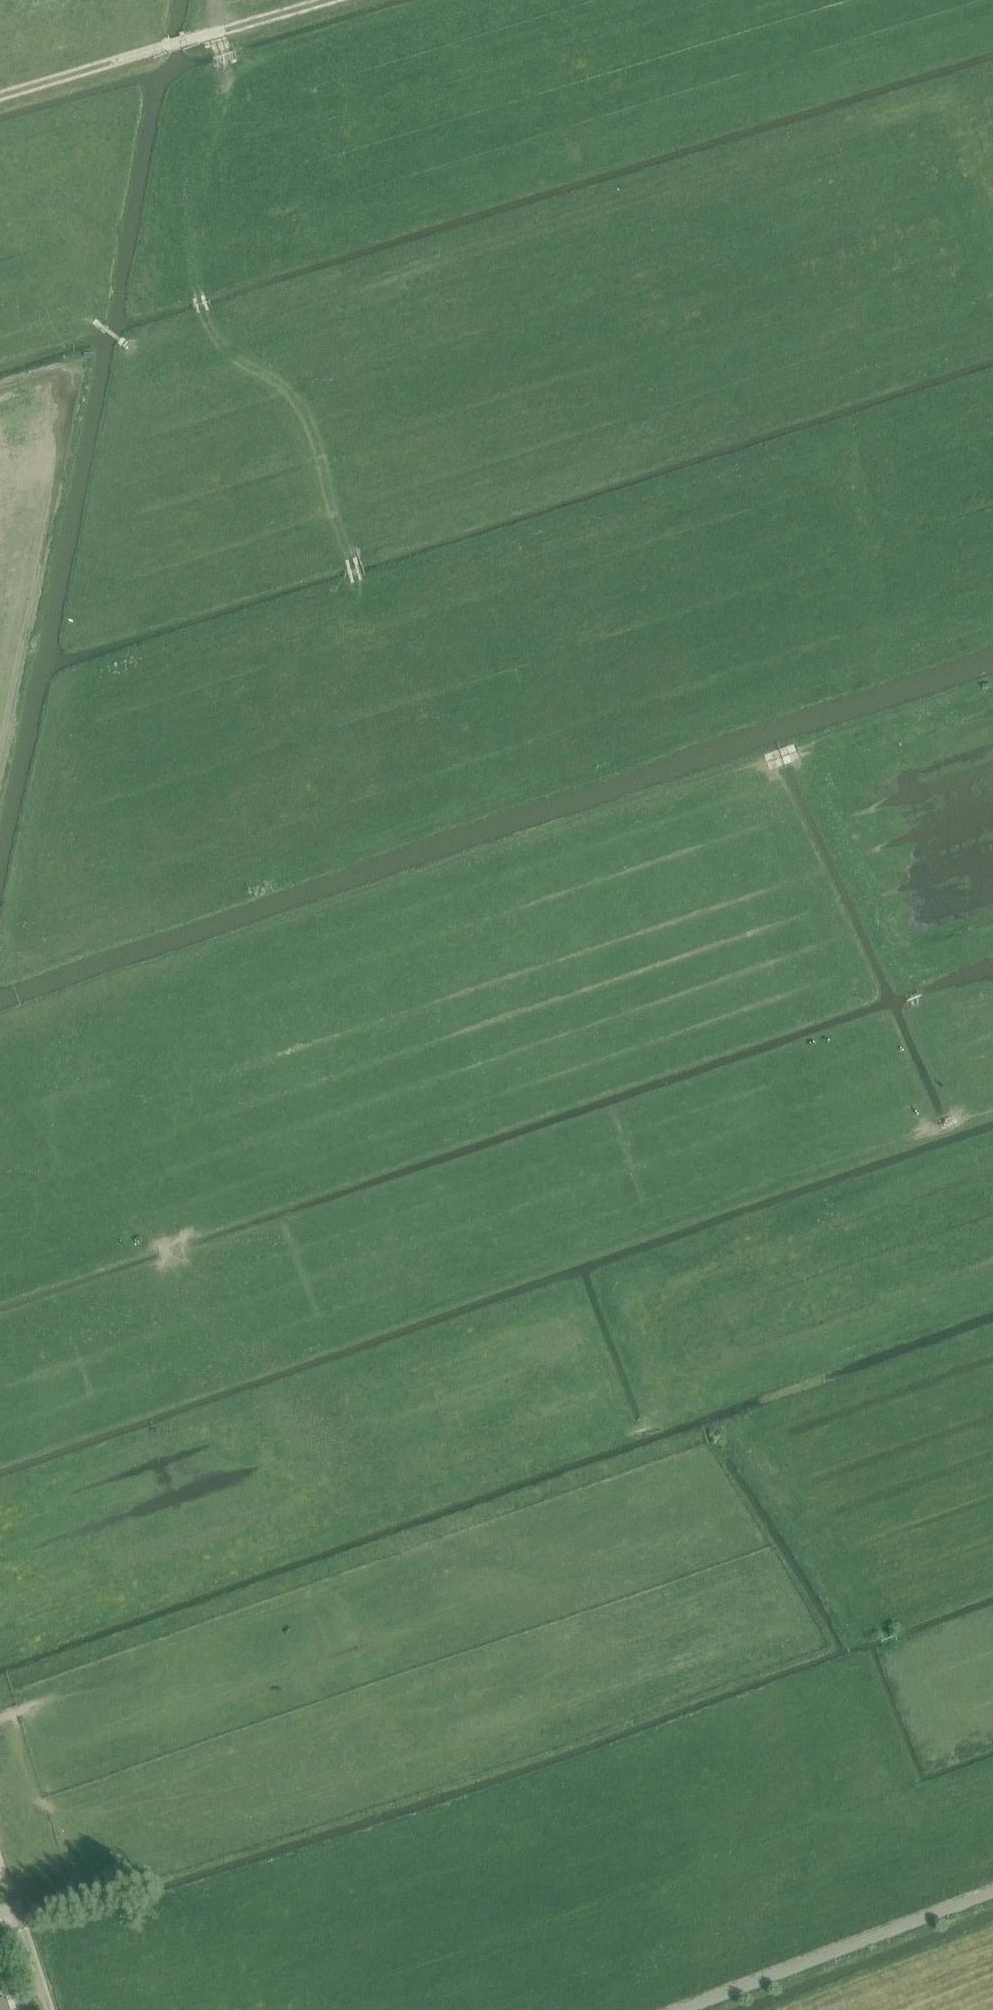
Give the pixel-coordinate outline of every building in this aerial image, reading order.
[(6,1998),(0,2000),(0,2009),(10,2009),(6,1998)]
